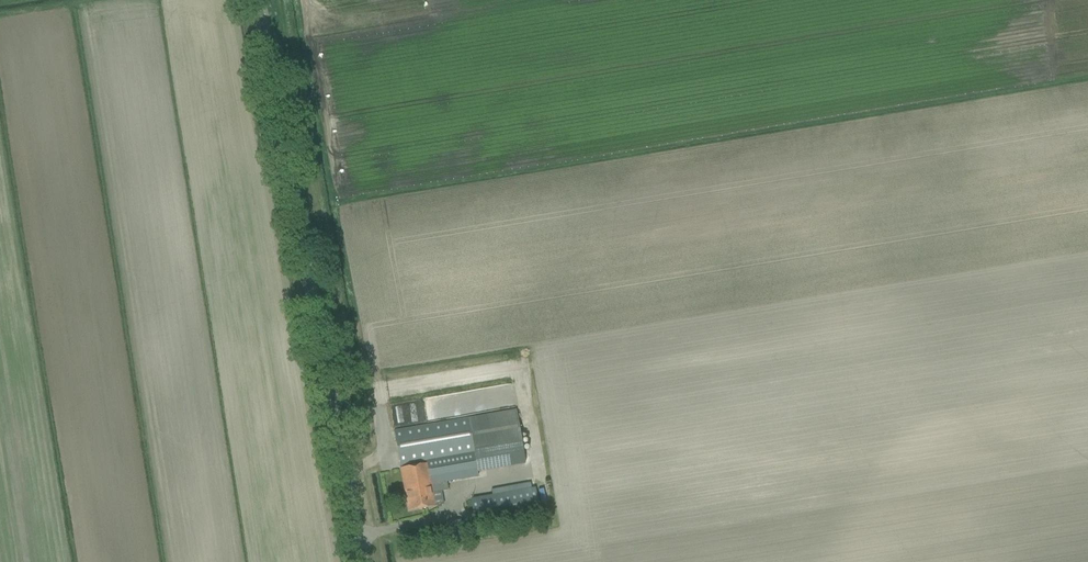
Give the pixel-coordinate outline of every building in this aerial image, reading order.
[(394,431),(408,510),(435,506),(433,493),(449,490),(447,482),(479,477),(478,472),(525,464),(515,409),(394,431)] [(471,499),(475,521),(539,509),(535,487),(532,487),(531,482),(499,488),(499,490),(492,492),(492,495),(471,499)]
